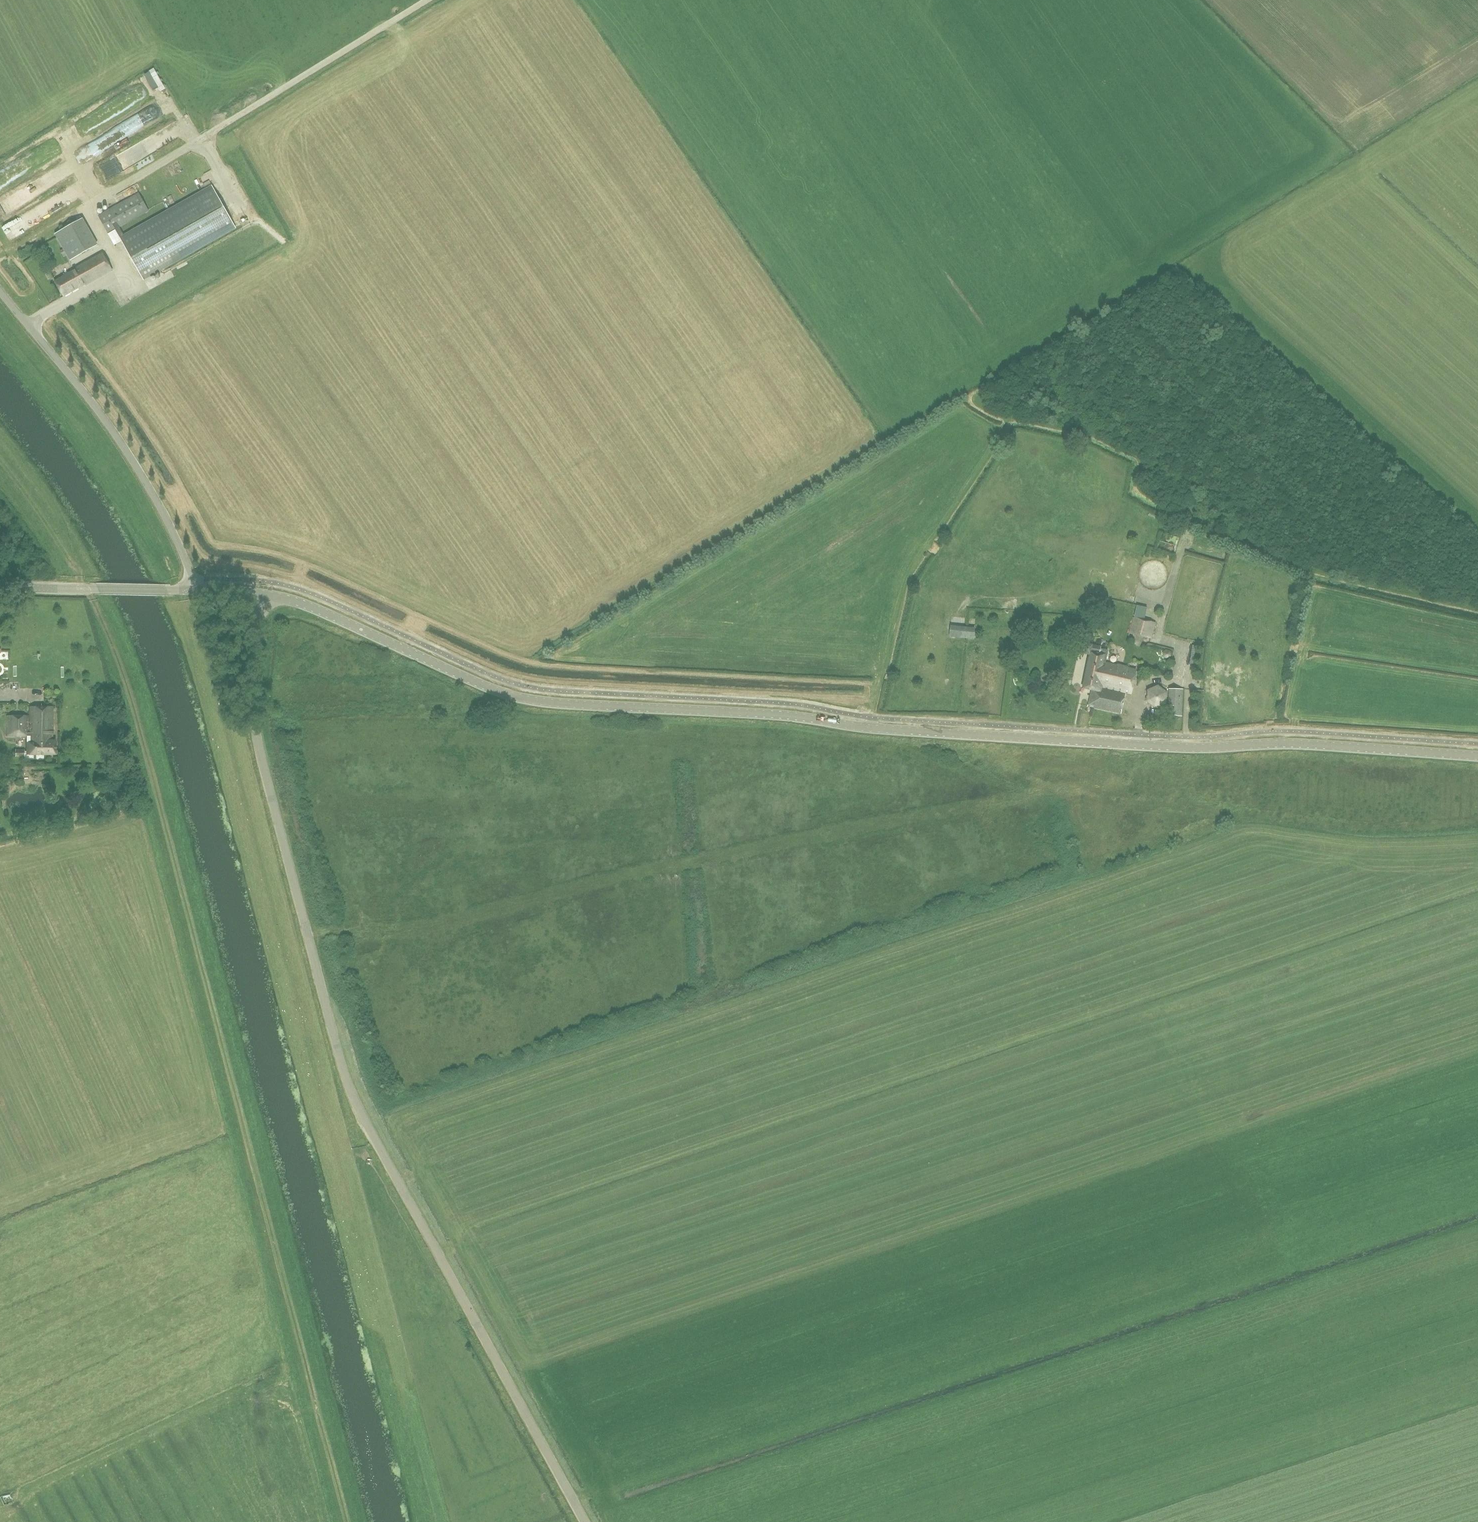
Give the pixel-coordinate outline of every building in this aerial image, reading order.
[(122,168),(155,152),(152,146),(148,148),(145,142),(116,155),(122,168)] [(114,159),(102,164),(108,178),(120,173),(114,159)] [(149,212),(148,210),(139,193),(99,215),(108,232),(115,229),(143,279),(236,228),(213,188),(125,237),(120,228),(149,212)] [(83,219),(55,234),(70,261),(98,246),(83,219)] [(88,285),(115,270),(106,252),(78,268),(80,270),(59,281),(66,294),(87,283),(88,285)] [(1155,622),(1134,617),(1130,633),(1151,638),(1155,622)] [(974,639),(975,629),(951,627),(950,637),(974,639)] [(1082,688),(1092,690),(1092,687),(1101,688),(1101,687),(1131,693),(1136,669),(1108,664),(1109,659),(1106,659),(1108,650),(1100,648),(1100,647),(1079,642),(1077,652),(1089,655),(1082,688)] [(1125,693),(1101,688),(1092,687),(1092,690),(1088,706),(1121,713),(1125,693)] [(1182,715),(1182,706),(1183,688),(1169,688),(1169,705),(1167,705),(1165,705),(1165,715),(1182,715)] [(53,740),(53,706),(30,707),(31,733),(29,733),(28,716),(7,716),(8,736),(27,736),(30,736),(30,743),(27,743),(27,754),(56,754),(56,740),(53,740)] [(6,1493),(10,1502),(19,1498),(15,1489),(6,1493)]
